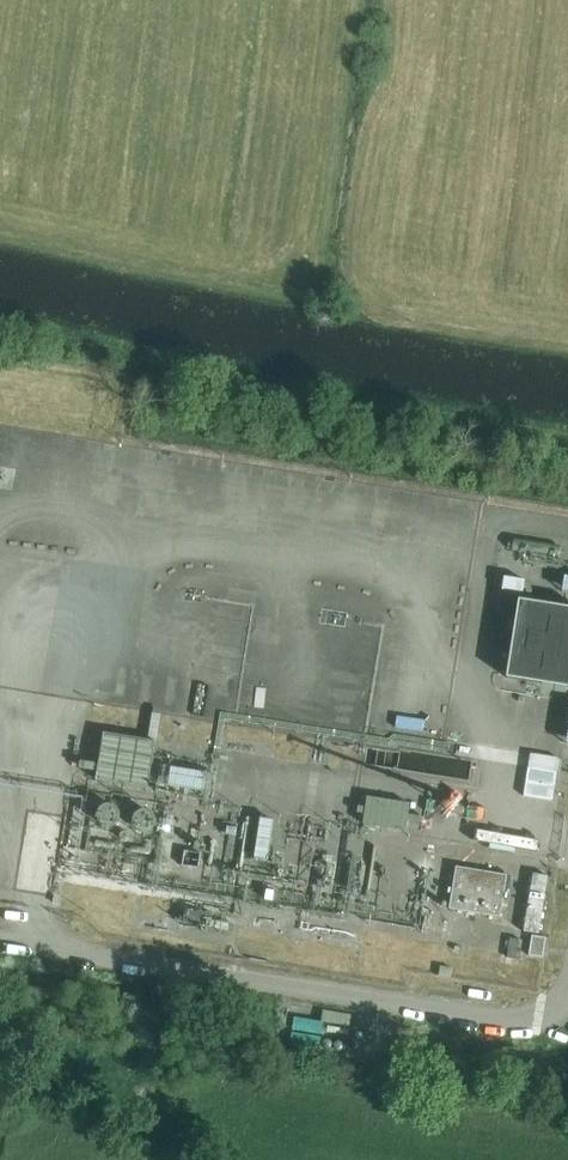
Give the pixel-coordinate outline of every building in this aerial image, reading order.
[(518,599),(506,677),(567,687),(567,607),(518,599)] [(103,733),(96,780),(148,788),(155,741),(103,733)] [(181,764),(179,782),(214,788),(217,770),(181,764)] [(377,793),(372,822),(413,829),(418,800),(377,793)] [(501,915),(507,874),(456,866),(449,907),(501,915)] [(550,877),(535,875),(525,932),(540,935),(550,877)] [(543,958),(546,937),(530,935),(527,956),(543,958)] [(510,938),(507,957),(519,960),(523,940),(510,938)] [(329,1020),(356,1021),(356,1012),(330,1011),(329,1017),(299,1016),(297,1043),(327,1045),(329,1020)]
